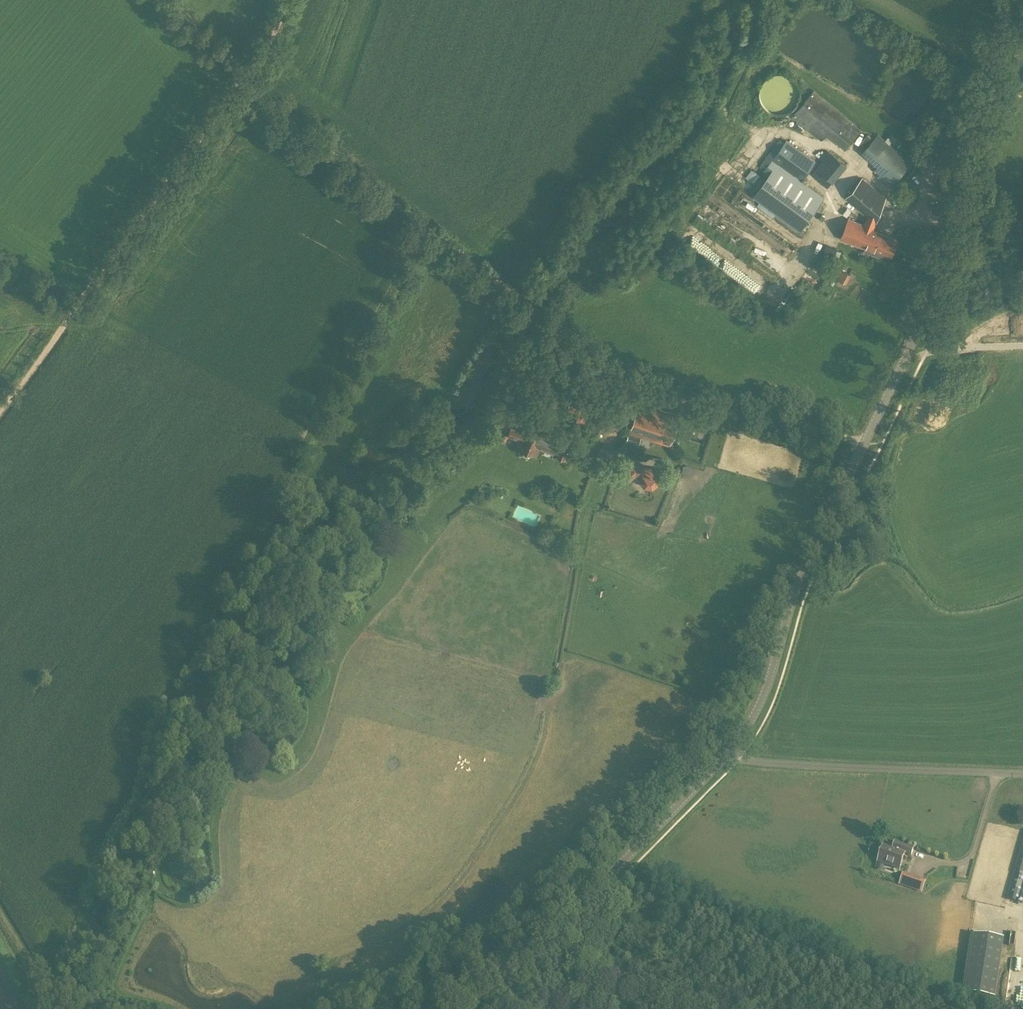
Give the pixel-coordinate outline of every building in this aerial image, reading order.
[(761,101),(761,103),(762,104),(763,106),(764,107),(766,109),(767,110),(768,111),(770,112),(771,113),(773,113),(775,114),(777,114),(779,114),(781,114),(783,114),(785,114),(786,114),(787,113),(789,112),(791,111),(792,110),(793,109),(795,108),(796,107),(797,105),(798,103),(799,102),(800,100),(800,99),(800,97),(801,95),(801,94),(801,92),(800,89),(800,87),(799,85),(798,84),(798,83),(797,82),(796,81),(794,79),(793,78),(792,77),(790,76),(788,75),(786,74),(784,74),(782,73),(781,73),(779,73),(776,74),(774,74),(772,75),(770,76),(769,77),(766,78),(765,80),(763,82),(762,83),(761,85),(760,87),(760,90),(760,92),(759,92),(759,94),(759,95),(760,97),(760,99),(761,101)] [(822,140),(827,134),(845,149),(861,129),(814,89),(792,116),(809,130),(822,140)] [(879,173),(878,175),(891,186),(912,162),(878,133),(862,153),(877,166),(874,169),(879,173)] [(785,142),(780,138),(761,164),(766,167),(763,171),(769,175),(753,196),(801,230),(825,197),(802,180),(816,161),(786,140),(785,142)] [(823,161),(812,173),(828,188),(847,165),(831,150),(829,152),(826,150),(819,158),(823,161)] [(753,170),(749,178),(756,181),(759,173),(753,170)] [(844,230),(869,240),(866,247),(866,248),(866,251),(874,254),(876,250),(891,256),(898,239),(873,229),(885,198),(863,178),(846,198),(868,216),(865,224),(848,218),(844,230)] [(866,248),(866,247),(869,240),(844,230),(841,238),(866,248)] [(826,244),(822,255),(833,259),(835,255),(839,257),(841,251),(837,250),(837,249),(826,244)] [(778,273),(785,265),(776,259),(770,267),(778,273)] [(843,270),(838,279),(846,283),(851,274),(843,270)] [(637,405),(626,441),(638,445),(641,435),(669,444),(678,418),(637,405)] [(587,442),(597,445),(603,422),(593,419),(587,442)] [(557,454),(566,458),(573,440),(562,435),(561,437),(542,430),(539,435),(526,430),(525,433),(510,427),(507,434),(522,440),(519,449),(522,450),(521,451),(522,453),(527,455),(528,454),(529,453),(535,455),(539,447),(544,449),(546,446),(558,451),(557,454)] [(635,475),(641,476),(641,481),(644,486),(651,486),(656,483),(657,469),(638,466),(633,465),(623,473),(628,480),(635,475)] [(1018,902),(1019,899),(1022,900),(1022,840),(1007,899),(1018,902)] [(900,844),(898,850),(884,846),(879,862),(900,869),(906,853),(912,856),(914,848),(900,844)] [(926,882),(903,874),(898,886),(922,894),(926,882)] [(973,933),(965,993),(996,997),(1004,937),(973,933)]
